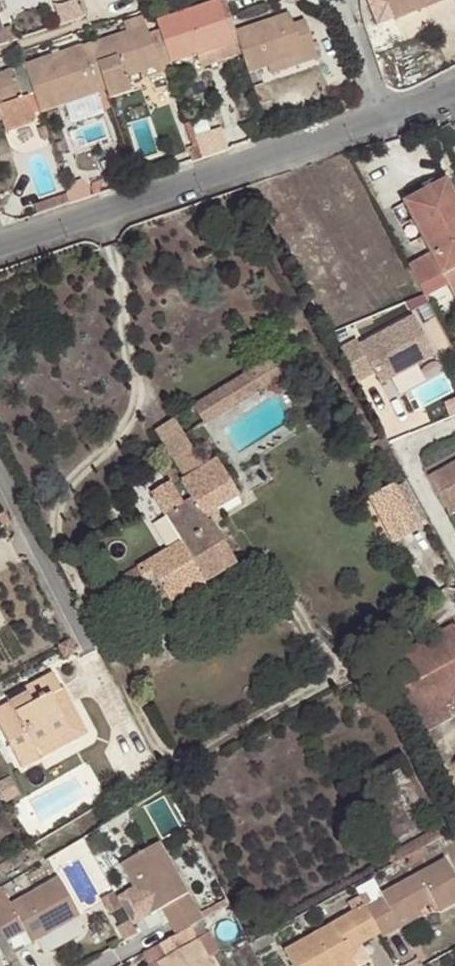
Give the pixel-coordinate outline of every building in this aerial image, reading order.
[(391,18),(417,7),(415,2),(414,0),(384,0),(391,18)] [(214,1),(153,21),(159,39),(167,62),(229,43),(214,1)] [(287,15),(231,34),(245,73),(266,66),(301,54),(303,62),(313,59),(305,35),(295,38),(290,24),(287,15)] [(300,21),(290,24),(295,38),(305,35),(300,21)] [(157,73),(169,69),(167,62),(159,39),(148,43),(142,24),(87,43),(103,91),(106,100),(128,93),(123,78),(137,72),(155,66),(157,73)] [(103,91),(87,43),(21,65),(36,112),(103,91)] [(301,54),(266,66),(268,74),(303,62),(301,54)] [(155,66),(137,72),(139,78),(157,73),(155,66)] [(0,73),(0,106),(20,100),(10,69),(0,73)] [(197,153),(226,150),(224,126),(196,129),(197,153)] [(402,201),(430,255),(408,266),(424,296),(447,283),(443,275),(454,268),(454,193),(447,178),(402,201)] [(443,275),(447,283),(454,297),(454,268),(443,275)] [(356,341),(339,350),(356,383),(374,374),(378,383),(433,355),(413,317),(358,345),(356,341)] [(282,376),(271,359),(193,407),(204,424),(282,376)] [(446,400),(453,414),(454,414),(454,395),(446,400)] [(204,467),(175,418),(156,429),(186,478),(181,481),(193,500),(169,515),(184,540),(152,559),(91,597),(100,613),(140,589),(146,578),(156,573),(173,602),(234,563),(212,526),(222,520),(216,511),(239,497),(216,459),(204,467)] [(430,474),(451,512),(454,510),(454,461),(430,474)] [(419,528),(396,485),(370,498),(393,542),(419,528)] [(411,706),(425,731),(454,715),(454,624),(388,661),(411,706)] [(63,687),(55,672),(10,696),(12,702),(0,708),(0,722),(25,767),(42,757),(38,748),(72,731),(52,692),(63,687)] [(88,733),(63,687),(52,692),(72,731),(38,748),(42,757),(88,733)] [(425,731),(411,706),(403,710),(417,736),(425,731)] [(422,848),(441,837),(436,827),(387,854),(393,865),(400,861),(407,857),(422,848)] [(169,920),(177,934),(191,927),(205,919),(161,843),(123,866),(136,888),(128,893),(143,920),(163,908),(173,903),(179,914),(169,920)] [(427,856),(422,848),(407,857),(412,864),(427,856)] [(384,938),(402,928),(398,921),(420,909),(435,901),(441,911),(454,904),(454,877),(445,859),(383,893),(386,899),(367,909),(383,936),(384,938)] [(60,877),(13,904),(3,887),(2,888),(0,890),(0,925),(9,941),(22,934),(16,923),(21,920),(27,931),(33,942),(81,914),(60,877)] [(135,924),(143,920),(128,893),(120,897),(135,924)] [(163,908),(169,920),(179,914),(173,903),(163,908)] [(366,906),(285,952),(293,965),(349,965),(355,963),(351,955),(383,936),(367,909),(366,906)] [(398,921),(402,928),(424,916),(420,909),(398,921)] [(22,934),(27,931),(21,920),(16,923),(22,934)] [(138,956),(143,965),(155,965),(159,964),(160,965),(214,965),(191,927),(177,934),(148,951),(138,956)]
